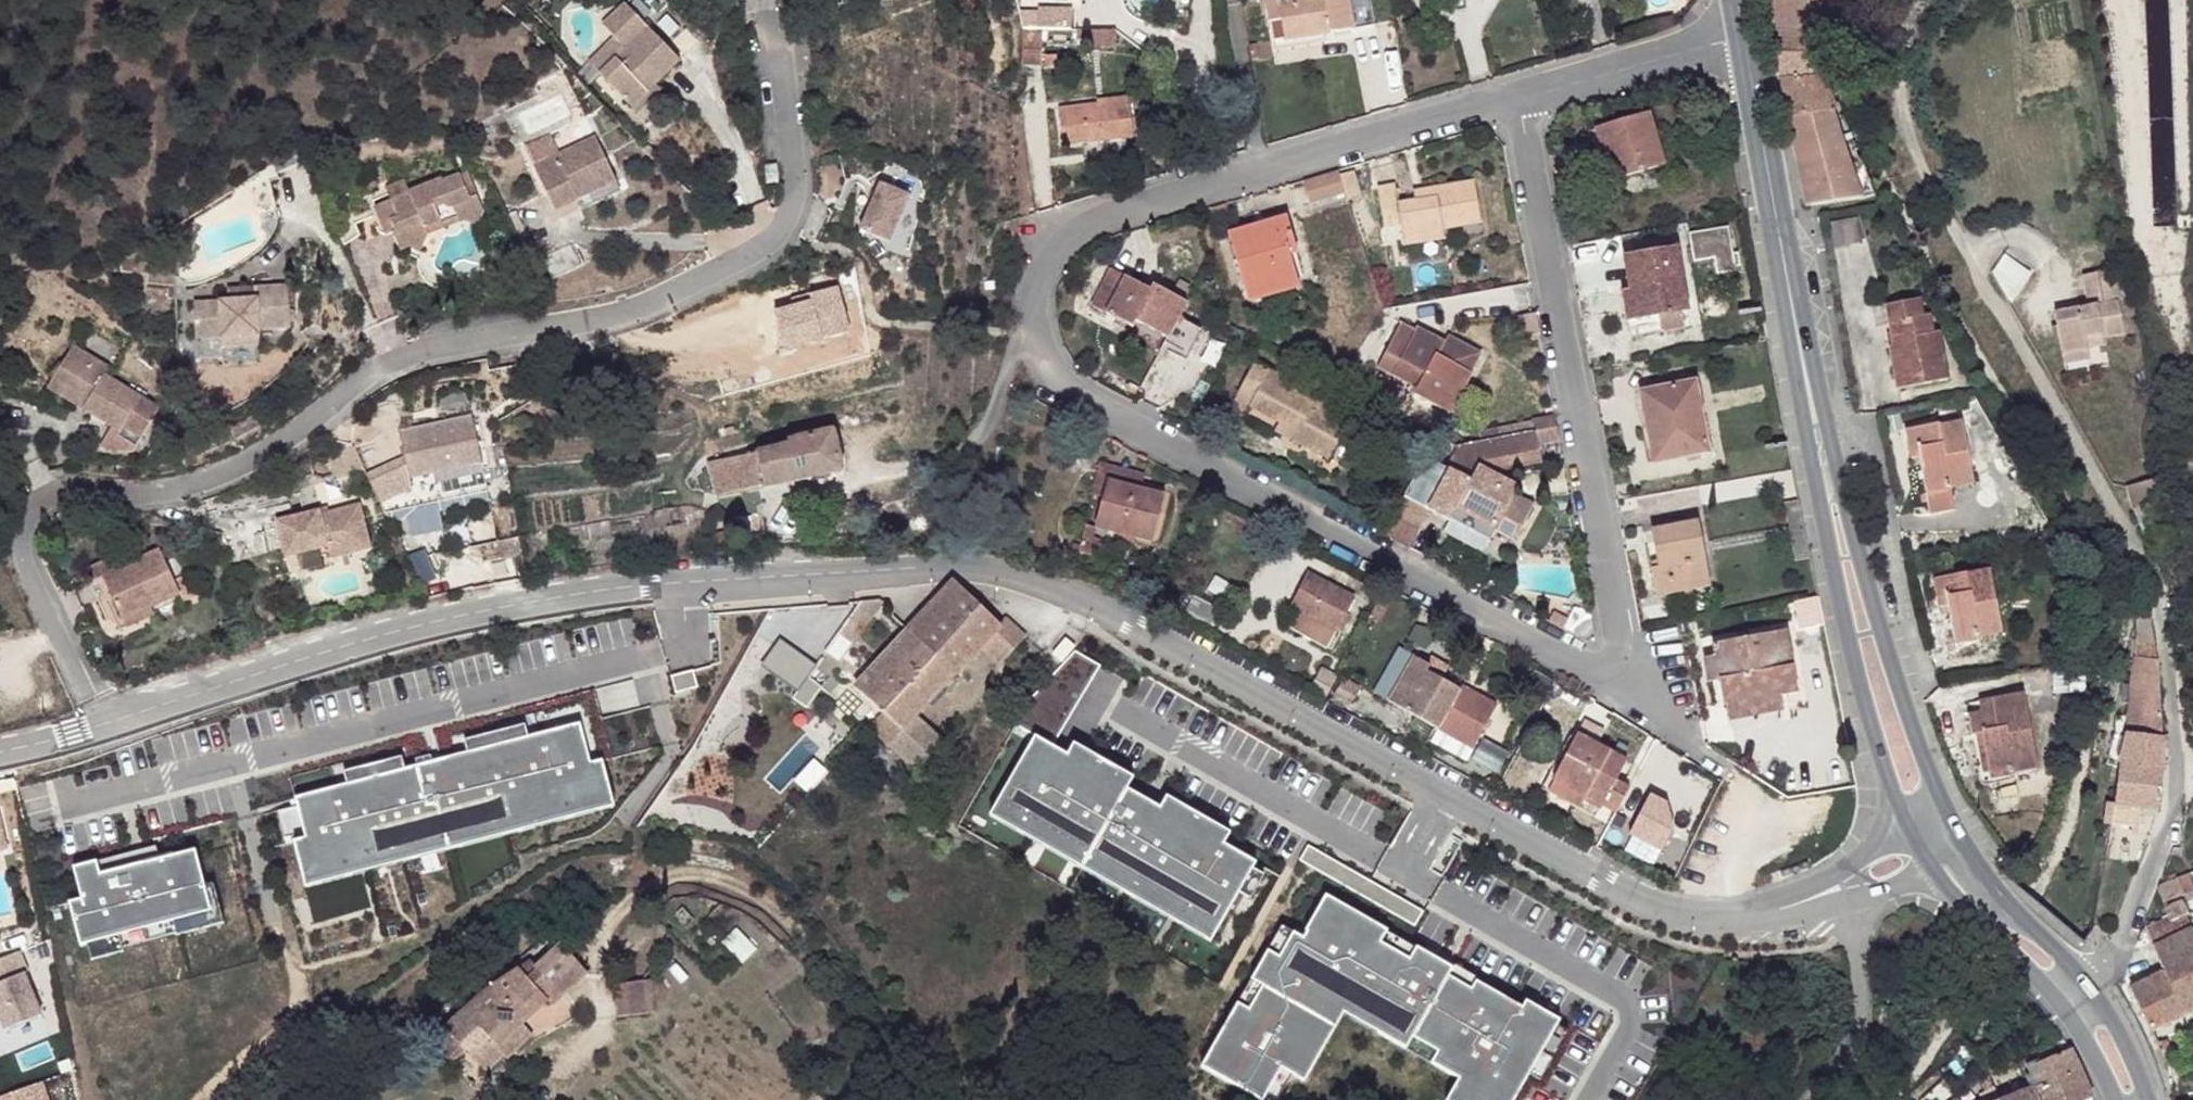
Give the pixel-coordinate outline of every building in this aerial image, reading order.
[(1270,25),(1283,23),(1286,42),(1326,35),(1374,26),(1370,0),(1286,0),(1266,3),(1270,25)] [(1776,10),(1834,20),(1843,0),(1774,0),(1776,10)] [(1074,25),(1073,7),(1025,10),(1026,28),(1074,25)] [(592,78),(623,112),(649,88),(673,66),(641,33),(618,10),(597,30),(609,43),(583,68),(592,78)] [(1776,10),(1780,36),(1824,44),(1834,20),(1776,10)] [(1326,43),(1326,35),(1286,42),(1283,23),(1270,25),(1275,53),(1326,43)] [(1780,36),(1783,55),(1819,56),(1824,44),(1780,36)] [(1782,83),(1825,79),(1824,56),(1819,56),(1783,55),(1776,55),(1782,83)] [(1789,123),(1835,114),(1839,113),(1825,79),(1782,83),(1789,123)] [(649,88),(623,112),(629,119),(654,95),(649,88)] [(1106,106),(1059,112),(1063,147),(1133,138),(1129,103),(1128,99),(1105,102),(1106,106)] [(1807,208),(1818,206),(1865,198),(1850,156),(1835,114),(1789,123),(1807,208)] [(1665,166),(1650,115),(1596,130),(1604,158),(1611,156),(1619,179),(1665,166)] [(527,161),(547,206),(570,195),(609,177),(590,133),(558,148),(561,155),(552,159),(548,151),(527,161)] [(1862,154),(1850,156),(1865,198),(1886,194),(1862,154)] [(772,188),(773,168),(760,169),(762,190),(772,188)] [(1339,170),(1304,180),(1311,204),(1345,194),(1340,176),(1339,170)] [(460,188),(468,185),(462,171),(454,173),(460,188)] [(1356,172),(1340,176),(1345,194),(1347,201),(1363,196),(1356,172)] [(460,188),(454,173),(438,180),(435,173),(404,186),(405,190),(385,199),(383,194),(368,200),(375,220),(383,217),(386,226),(383,228),(391,247),(398,244),(415,251),(422,235),(418,227),(432,222),(434,223),(450,218),(451,222),(460,219),(471,225),(479,211),(468,185),(460,188)] [(405,190),(404,186),(399,175),(378,182),(383,194),(385,199),(405,190)] [(1474,182),(1423,190),(1425,200),(1414,203),(1398,206),(1395,186),(1378,189),(1385,229),(1402,226),(1405,246),(1445,239),(1443,229),(1481,222),(1474,182)] [(898,203),(869,188),(848,234),(878,249),(898,203)] [(1425,200),(1423,190),(1413,192),(1414,203),(1425,200)] [(576,208),(570,195),(547,206),(552,218),(576,208)] [(479,211),(471,225),(480,245),(495,238),(484,210),(479,211)] [(383,217),(375,220),(379,230),(383,228),(386,226),(383,217)] [(418,227),(422,235),(451,222),(450,218),(434,223),(432,222),(418,227)] [(1229,235),(1244,289),(1275,280),(1276,284),(1297,279),(1292,260),(1290,253),(1297,251),(1287,218),(1229,235)] [(1837,245),(1863,240),(1859,218),(1833,222),(1837,245)] [(1729,228),(1692,235),(1696,263),(1716,259),(1718,275),(1736,273),(1736,268),(1742,267),(1740,254),(1733,255),(1729,228)] [(1661,318),(1662,327),(1662,333),(1684,330),(1681,315),(1689,314),(1678,248),(1628,256),(1633,291),(1627,292),(1633,323),(1661,318)] [(1290,253),(1292,260),(1298,259),(1297,251),(1290,253)] [(2007,295),(2030,282),(2015,255),(1992,267),(2007,295)] [(1633,291),(1628,256),(1621,257),(1627,292),(1633,291)] [(2054,313),(2062,352),(2087,347),(2105,343),(2104,337),(2125,333),(2112,268),(2083,274),(2089,306),(2054,313)] [(1188,304),(1154,287),(1151,294),(1140,289),(1142,286),(1111,271),(1092,307),(1134,328),(1137,323),(1180,345),(1190,328),(1178,323),(1188,304)] [(1275,280),(1244,289),(1248,304),(1300,289),(1297,279),(1276,284),(1275,280)] [(1143,282),(1142,286),(1140,289),(1151,294),(1154,287),(1143,282)] [(785,345),(847,330),(837,287),(791,298),(792,304),(776,308),(785,345)] [(186,342),(210,341),(250,339),(250,333),(282,332),(280,289),(248,290),(248,301),(186,304),(186,342)] [(248,301),(248,290),(220,291),(220,302),(248,301)] [(1633,323),(1627,292),(1621,292),(1626,324),(1633,323)] [(1888,307),(1893,335),(1895,348),(1889,349),(1896,389),(1945,380),(1937,333),(1930,334),(1927,317),(1921,318),(1919,301),(1888,307)] [(1633,323),(1626,324),(1628,333),(1662,327),(1661,318),(1633,323)] [(1470,373),(1439,356),(1430,351),(1437,338),(1419,329),(1417,332),(1401,324),(1377,368),(1416,390),(1415,395),(1449,413),(1470,373)] [(1886,336),(1889,349),(1895,348),(1893,335),(1886,336)] [(1445,343),(1437,338),(1430,351),(1439,356),(1445,343)] [(250,349),(250,339),(210,341),(212,350),(250,349)] [(2087,347),(2062,352),(2064,363),(2090,358),(2087,347)] [(60,349),(40,381),(77,401),(71,412),(110,434),(132,397),(94,377),(98,369),(60,349)] [(1250,407),(1279,423),(1299,433),(1295,440),(1331,460),(1349,424),(1315,407),(1320,398),(1255,362),(1231,407),(1245,415),(1250,407)] [(77,401),(40,381),(35,392),(71,412),(77,401)] [(1687,448),(1690,458),(1710,454),(1695,384),(1640,394),(1652,455),(1687,448)] [(447,416),(472,414),(470,393),(445,396),(447,416)] [(151,409),(132,397),(110,434),(101,430),(94,443),(107,450),(125,452),(151,409)] [(1906,432),(1910,451),(1919,450),(1920,458),(1927,491),(1947,486),(1949,492),(1974,487),(1960,413),(1939,416),(1940,425),(1906,432)] [(480,495),(466,417),(391,432),(396,458),(357,475),(375,515),(480,495)] [(1299,433),(1279,423),(1276,431),(1295,440),(1299,433)] [(787,447),(721,460),(711,462),(718,499),(843,471),(834,431),(786,441),(787,447)] [(1536,433),(1510,437),(1513,451),(1538,446),(1536,433)] [(1510,437),(1488,442),(1491,456),(1513,451),(1510,437)] [(1687,448),(1652,455),(1654,465),(1690,458),(1687,448)] [(1912,460),(1920,458),(1919,450),(1910,451),(1912,460)] [(1457,463),(1454,471),(1483,487),(1488,480),(1457,463)] [(1093,496),(1103,498),(1107,481),(1142,490),(1145,475),(1101,464),(1093,496)] [(1449,522),(1450,518),(1455,509),(1495,531),(1514,495),(1488,480),(1483,487),(1454,471),(1450,468),(1428,510),(1449,522)] [(2127,486),(2134,509),(2162,502),(2155,478),(2127,486)] [(1107,481),(1103,498),(1095,527),(1120,533),(1136,537),(1152,542),(1164,496),(1142,490),(1107,481)] [(1946,495),(1949,492),(1947,486),(1927,491),(1928,499),(1946,495)] [(314,516),(312,510),(266,523),(277,560),(319,548),(319,551),(362,538),(352,504),(314,516)] [(695,507),(657,514),(660,529),(687,526),(685,517),(696,514),(695,507)] [(1455,509),(1450,518),(1490,539),(1495,531),(1455,509)] [(1657,599),(1709,588),(1697,524),(1652,532),(1659,571),(1652,573),(1657,599)] [(1097,531),(1087,528),(1081,552),(1097,556),(1101,540),(1094,539),(1097,531)] [(1136,537),(1120,533),(1118,541),(1134,545),(1136,537)] [(362,538),(319,551),(322,561),(364,548),(362,538)] [(424,549),(410,555),(421,584),(436,578),(424,549)] [(170,597),(163,582),(155,565),(151,555),(94,580),(114,622),(134,613),(170,597)] [(106,560),(80,572),(85,583),(94,580),(112,572),(106,560)] [(163,582),(170,597),(173,603),(191,596),(181,574),(163,582)] [(1978,636),(1979,640),(2002,635),(1992,574),(1968,578),(1967,574),(1934,580),(1937,599),(1947,597),(1949,607),(1955,639),(1978,636)] [(1355,600),(1310,577),(1293,608),(1338,631),(1355,600)] [(952,578),(855,685),(883,711),(868,728),(918,773),(947,741),(918,715),(980,647),(1000,665),(1027,636),(1006,617),(1001,623),(952,578)] [(114,622),(94,580),(80,586),(87,604),(93,602),(107,632),(137,619),(134,613),(114,622)] [(1223,609),(1195,595),(1186,612),(1215,626),(1223,609)] [(1947,597),(1937,599),(1939,609),(1949,607),(1947,597)] [(2162,739),(2158,659),(2151,617),(2136,617),(2137,635),(2135,658),(2131,686),(2128,716),(2117,714),(2115,733),(2106,764),(2118,766),(2118,763),(2126,735),(2162,739)] [(1712,646),(1714,658),(1718,682),(1724,707),(1726,707),(1782,697),(1798,694),(1786,632),(1712,646)] [(1976,644),(1979,640),(1978,636),(1955,639),(1957,647),(1976,644)] [(815,665),(780,639),(762,663),(797,689),(815,665)] [(1076,653),(1031,699),(1017,724),(1055,744),(1098,666),(1076,653)] [(1429,667),(1411,657),(1388,703),(1413,717),(1473,749),(1497,705),(1473,692),(1470,698),(1458,691),(1440,682),(1426,674),(1429,667)] [(1708,683),(1718,682),(1714,658),(1704,660),(1708,683)] [(1443,674),(1429,667),(1426,674),(1440,682),(1443,674)] [(677,693),(699,687),(694,670),(672,676),(677,693)] [(1993,710),(1981,712),(1969,715),(1973,735),(1982,734),(1990,774),(2013,769),(2015,775),(2038,771),(2023,694),(1991,700),(1993,710)] [(1785,713),(1782,697),(1726,707),(1730,722),(1785,713)] [(1993,710),(1991,700),(1980,702),(1981,712),(1993,710)] [(344,771),(347,783),(293,797),(296,806),(279,810),(287,843),(295,841),(307,884),(613,804),(601,760),(589,763),(579,725),(527,738),(524,725),(466,740),(469,751),(405,768),(402,756),(344,771)] [(1134,775),(1072,740),(1066,751),(1033,733),(987,815),(1209,938),(1252,860),(1222,844),(1229,831),(1167,797),(1161,808),(1126,789),(1134,775)] [(1577,733),(1553,780),(1601,806),(1616,814),(1625,798),(1611,791),(1617,780),(1627,760),(1577,733)] [(1501,772),(1510,754),(1484,741),(1475,759),(1501,772)] [(809,794),(829,772),(814,759),(794,780),(809,794)] [(2162,768),(2118,763),(2118,766),(2113,803),(2105,803),(2103,822),(2111,823),(2133,827),(2135,807),(2158,810),(2162,768)] [(1601,806),(1553,780),(1546,792),(1595,817),(1601,806)] [(1630,788),(1617,780),(1611,791),(1625,798),(1630,788)] [(1632,835),(1665,851),(1685,810),(1652,794),(1632,835)] [(16,847),(13,836),(16,835),(4,803),(0,804),(0,850),(16,847)] [(194,849),(157,858),(154,846),(73,867),(82,898),(69,901),(80,945),(86,944),(90,961),(124,952),(122,947),(221,921),(211,883),(204,885),(194,849)] [(2157,890),(2162,903),(2192,892),(2188,873),(2159,885),(2157,890)] [(1199,1061),(1261,1096),(1265,1088),(1286,1099),(1288,1099),(1341,1007),(1456,1071),(1442,1093),(1455,1099),(1506,1099),(1526,1065),(1537,1072),(1565,1023),(1554,1016),(1556,1012),(1519,990),(1515,997),(1322,889),(1299,930),(1278,919),(1233,999),(1199,1061)] [(2180,900),(2164,906),(2169,920),(2144,930),(2152,948),(2163,971),(2129,989),(2150,1030),(2192,1010),(2192,932),(2180,900)] [(690,908),(681,916),(694,930),(703,921),(690,908)] [(743,962),(757,948),(736,928),(722,942),(743,962)] [(566,947),(538,969),(562,997),(563,998),(589,974),(566,947)] [(0,959),(0,1021),(3,1028),(43,1012),(19,952),(0,959)] [(562,997),(538,969),(530,958),(519,968),(550,1002),(553,1005),(562,997)] [(445,1026),(464,1046),(482,1029),(498,1047),(529,1020),(550,1002),(519,968),(488,988),(445,1026)] [(622,985),(624,1021),(654,1019),(652,983),(622,985)] [(539,1032),(529,1020),(498,1047),(505,1055),(508,1059),(539,1032)] [(464,1046),(445,1026),(430,1039),(451,1063),(467,1050),(464,1046)] [(486,1070),(505,1055),(498,1047),(482,1029),(464,1046),(467,1050),(486,1070)] [(2175,1057),(2167,1040),(2158,1046),(2165,1061),(2175,1057)] [(2092,1098),(2079,1070),(2069,1049),(2036,1064),(2034,1062),(2026,1066),(2030,1075),(2025,1078),(2031,1089),(2036,1099),(2093,1099),(2092,1098)] [(0,1097),(0,1099),(48,1099),(42,1082),(0,1097)] [(2031,1089),(2009,1097),(2003,1099),(2036,1099),(2031,1089)]
